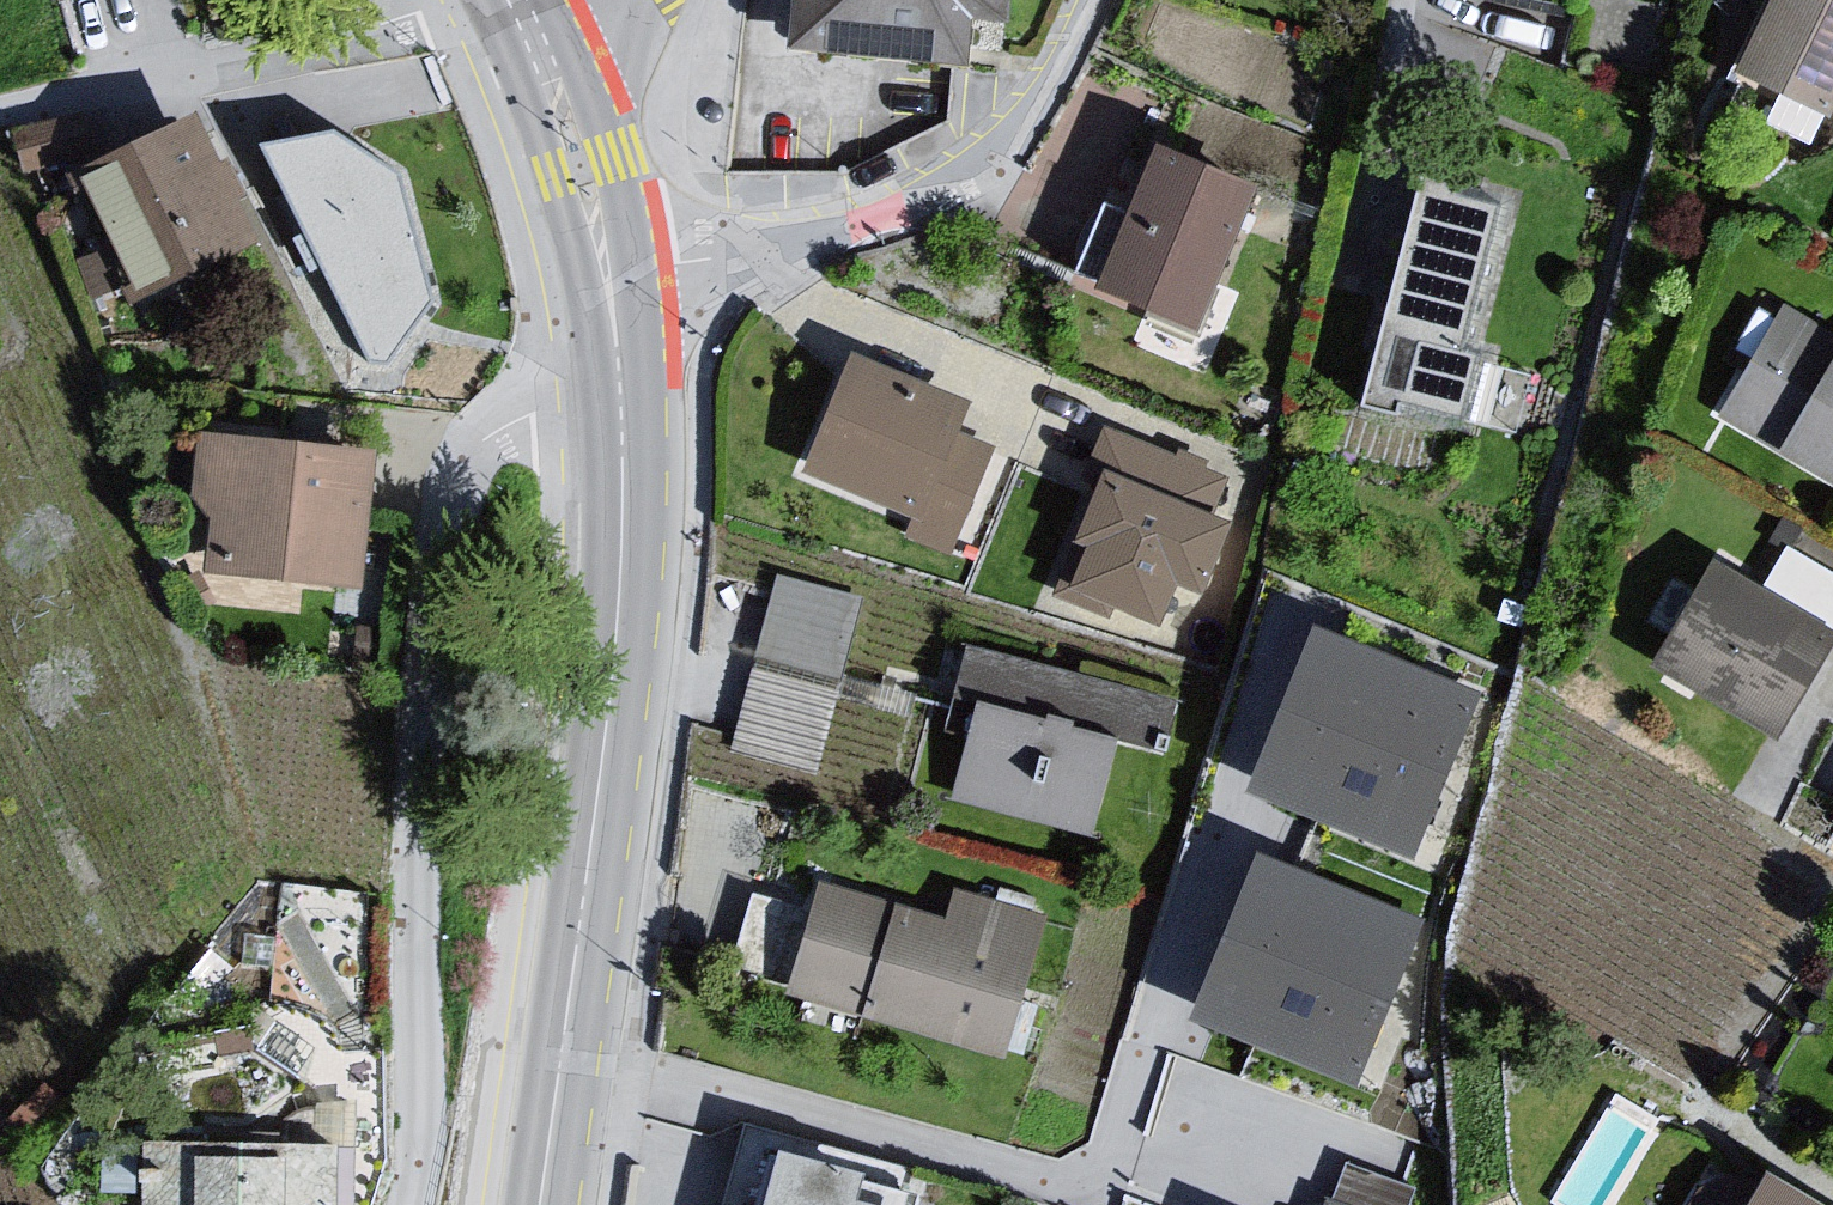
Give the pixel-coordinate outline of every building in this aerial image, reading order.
[(785,47),(962,68),(967,22),(1002,26),(1005,0),(791,0),(785,47)] [(1735,85),(1827,128),(1832,116),(1832,0),(1775,0),(1735,85)] [(198,128),(84,175),(141,304),(260,258),(198,128)] [(333,131),(261,146),(368,362),(389,363),(432,299),(402,174),(333,131)] [(1251,203),(1156,160),(1097,289),(1193,332),(1251,203)] [(1508,206),(1416,181),(1352,417),(1393,428),(1399,407),(1506,436),(1520,384),(1464,369),(1508,206)] [(1719,414),(1832,481),(1832,343),(1780,312),(1719,414)] [(974,407),(849,358),(803,474),(918,519),(907,549),(947,564),(989,455),(959,443),(974,407)] [(1196,473),(1091,434),(1077,471),(1100,480),(1072,552),(1085,558),(1070,598),(1161,632),(1178,588),(1197,595),(1220,535),(1199,527),(1213,491),(1200,486),(1196,473)] [(380,452),(196,443),(189,502),(211,526),(199,583),(364,598),(380,452)] [(778,563),(738,741),(823,760),(863,582),(778,563)] [(1716,570),(1656,668),(1776,742),(1832,649),(1832,641),(1716,570)] [(1313,641),(1251,795),(1430,866),(1491,712),(1313,641)] [(1114,749),(981,709),(952,806),(1084,846),(1114,749)] [(1275,858),(1209,1021),(1353,1080),(1419,917),(1275,858)] [(760,886),(745,936),(784,948),(798,897),(760,886)] [(945,929),(818,893),(786,1003),(1005,1066),(1046,923),(954,896),(945,929)] [(144,1156),(143,1204),(348,1204),(342,1152),(144,1156)] [(758,1204),(917,1204),(919,1196),(775,1152),(758,1204)] [(1751,1204),(1806,1204),(1766,1181),(1751,1204)]
